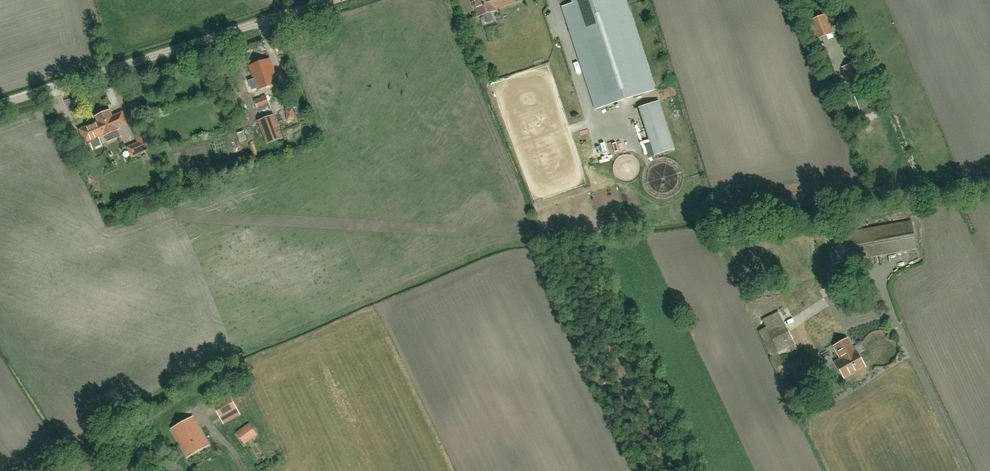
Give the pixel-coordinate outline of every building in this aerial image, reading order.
[(508,4),(514,2),(513,0),(474,0),(474,2),(473,2),(475,8),(476,8),(478,16),(495,10),(494,8),(508,4)] [(655,90),(626,0),(573,0),(572,0),(573,3),(562,7),(595,109),(655,90)] [(816,39),(834,32),(827,14),(809,21),(816,39)] [(258,89),(278,82),(270,59),(250,66),(258,89)] [(194,76),(209,71),(207,62),(191,67),(194,76)] [(849,88),(865,82),(857,62),(842,67),(849,88)] [(874,105),(878,103),(873,89),(869,91),(868,89),(854,93),(861,115),(875,110),(874,105)] [(252,116),(271,109),(266,96),(247,103),(252,116)] [(675,149),(659,101),(639,107),(655,155),(675,149)] [(96,123),(80,130),(86,145),(91,144),(97,141),(96,138),(99,137),(104,135),(107,141),(116,137),(113,131),(118,129),(117,128),(127,124),(122,112),(112,116),(110,110),(96,116),(98,122),(99,123),(96,125),(96,123)] [(269,143),(284,138),(286,138),(277,114),(261,120),(269,143)] [(138,142),(127,147),(132,156),(151,148),(142,129),(134,133),(138,142)] [(849,261),(916,249),(911,221),(844,233),(849,261)] [(779,353),(795,345),(779,311),(762,319),(779,353)] [(834,346),(839,354),(842,358),(836,362),(844,377),(865,366),(856,350),(854,351),(847,339),(834,346)] [(230,396),(214,405),(221,418),(237,409),(230,396)] [(188,457),(208,445),(193,417),(173,429),(188,457)] [(244,444),(257,435),(250,424),(236,433),(244,444)]
